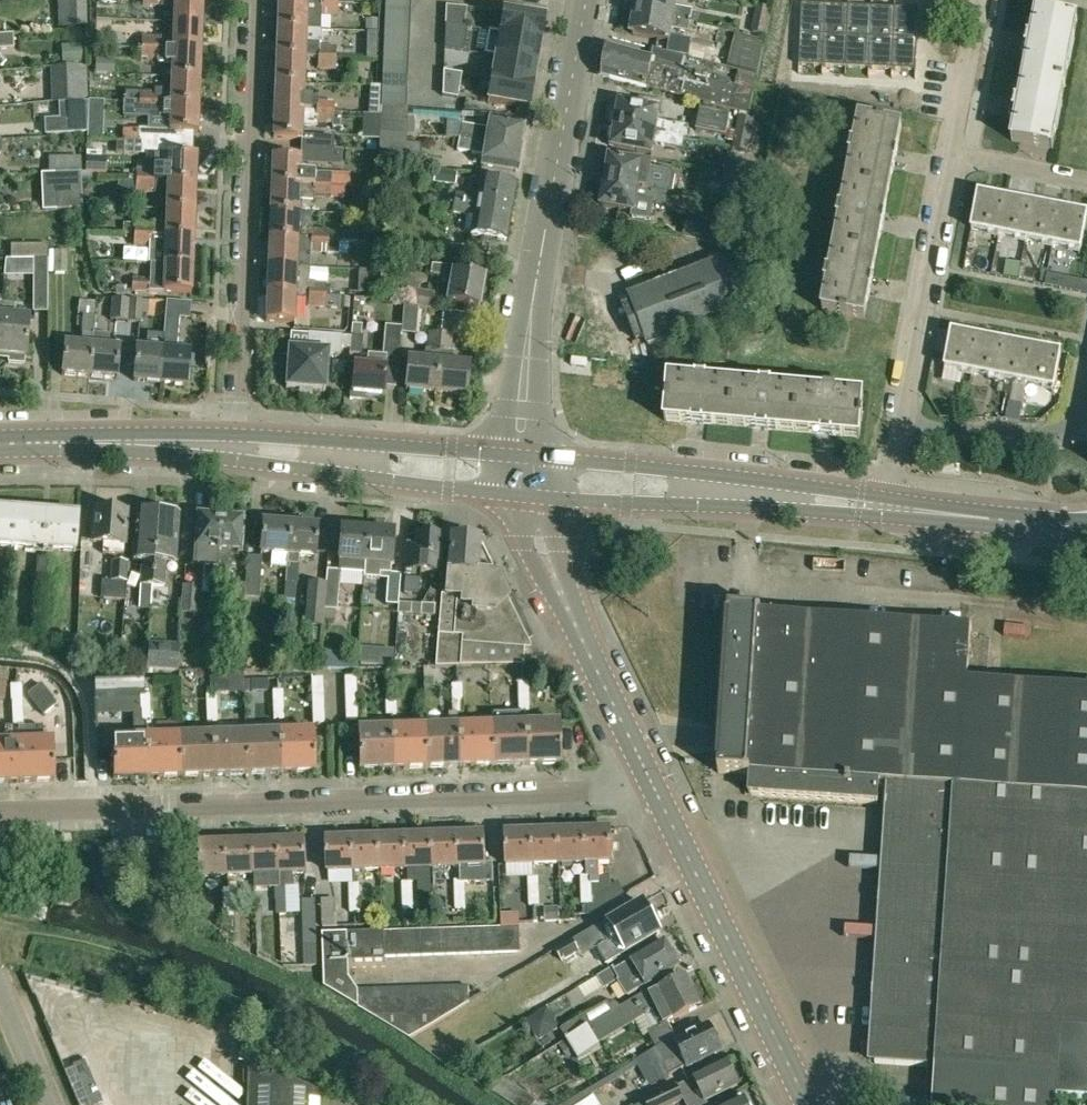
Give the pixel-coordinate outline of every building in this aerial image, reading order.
[(102,7),(115,8),(116,0),(103,0),(102,7)] [(174,22),(202,23),(203,0),(175,0),(174,22)] [(411,9),(411,0),(385,0),(385,8),(411,9)] [(691,21),(693,10),(676,7),(677,0),(639,0),(637,12),(691,21)] [(277,29),(319,31),(320,31),(320,14),(338,15),(338,4),(320,3),(307,3),(278,1),(277,29)] [(802,5),(801,36),(824,37),(826,6),(802,5)] [(770,9),(758,6),(753,33),(765,35),(770,9)] [(824,37),(848,38),(849,7),(826,6),(824,37)] [(871,39),(872,8),(849,7),(848,38),(871,39)] [(411,9),(385,8),(385,22),(410,23),(411,17),(411,9)] [(871,39),(894,40),(895,9),(872,8),(871,39)] [(894,40),(918,41),(919,10),(895,9),(894,40)] [(499,33),(488,31),(488,32),(541,42),(545,18),(503,11),(499,33)] [(689,32),(691,21),(637,12),(632,35),(670,41),(672,29),(689,32)] [(1026,44),(1071,52),(1077,21),(1078,21),(1078,20),(1036,12),(1036,13),(1031,39),(1028,38),(1026,44)] [(87,27),(87,15),(59,16),(59,28),(87,27)] [(373,32),(378,32),(378,20),(367,19),(367,32),(373,32)] [(201,50),(202,23),(174,22),(173,38),(142,37),(142,48),(201,50)] [(385,22),(384,36),(410,37),(410,23),(385,22)] [(446,24),(445,34),(467,38),(469,29),(446,24)] [(708,41),(717,43),(719,35),(720,29),(698,24),(695,38),(708,41)] [(319,43),(319,31),(277,29),(276,56),(305,57),(318,58),(336,58),(336,47),(319,46),(319,43)] [(488,32),(484,55),(537,64),(541,43),(541,42),(488,32)] [(370,45),(377,45),(378,41),(378,34),(371,33),(368,33),(368,45),(370,45)] [(14,49),(13,36),(0,36),(0,50),(14,49)] [(384,36),(384,50),(409,51),(410,37),(384,36)] [(824,37),(801,36),(799,66),(823,67),(824,37)] [(824,37),(823,67),(846,68),(848,38),(824,37)] [(846,68),(869,69),(871,39),(848,38),(846,68)] [(893,70),(894,40),(871,39),(869,69),(893,70)] [(916,71),(918,41),(894,40),(893,70),(916,71)] [(1065,84),(1071,52),(1026,44),(1025,50),(1029,50),(1024,76),(1065,84)] [(85,65),(84,45),(62,46),(63,66),(85,65)] [(613,48),(612,48),(608,47),(603,76),(607,77),(750,115),(754,92),(730,85),(731,82),(683,69),(685,58),(655,50),(653,58),(613,48)] [(200,78),(201,50),(142,48),(141,59),(158,60),(158,63),(172,64),(172,77),(200,78)] [(759,53),(737,48),(734,62),(733,66),(754,71),(756,65),(759,53)] [(384,50),(383,63),(409,64),(409,51),(384,50)] [(537,64),(484,55),(484,56),(495,58),(491,79),(531,86),(533,86),(537,64)] [(304,84),(305,57),(276,56),(275,83),(304,84)] [(335,69),(336,58),(318,58),(318,69),(335,69)] [(111,74),(112,59),(96,59),(96,63),(96,68),(96,73),(111,74)] [(382,77),(408,78),(409,64),(383,63),(382,77)] [(85,66),(50,67),(51,103),(86,101),(85,66)] [(441,96),(457,98),(461,74),(442,70),(441,96)] [(1059,116),(1065,84),(1024,76),(1019,102),(1015,102),(1014,107),(1059,116)] [(126,102),(171,104),(199,105),(200,78),(172,77),(171,89),(154,88),(154,92),(127,91),(126,102)] [(408,78),(382,77),(382,88),(382,91),(408,92),(408,78)] [(487,102),(529,110),(533,86),(531,86),(491,79),(487,102)] [(303,97),(304,84),(275,83),(274,111),(334,113),(334,102),(318,101),(318,98),(303,97)] [(381,115),(381,108),(382,91),(382,88),(370,87),(368,114),(381,115)] [(408,92),(382,91),(381,108),(407,110),(408,92)] [(106,101),(90,100),(89,116),(105,116),(106,101)] [(43,138),(85,135),(86,102),(57,104),(58,119),(42,120),(43,138)] [(198,133),(199,105),(171,104),(126,102),(126,113),(156,115),(156,118),(170,118),(170,132),(198,133)] [(667,133),(687,137),(689,125),(674,123),(673,124),(658,121),(660,110),(620,103),(619,112),(616,112),(614,125),(667,134),(667,133)] [(1053,147),(1059,116),(1014,107),(1013,113),(1017,114),(1012,139),(1011,141),(1053,149),(1053,147)] [(381,108),(381,115),(380,134),(402,135),(403,110),(381,108)] [(726,138),(730,116),(700,110),(696,132),(726,138)] [(333,124),(334,113),(274,111),(273,139),(302,140),(302,126),(317,127),(317,123),(333,124)] [(750,152),(756,121),(740,118),(734,149),(750,152)] [(855,145),(897,153),(901,128),(902,128),(902,126),(860,118),(860,119),(860,120),(855,145)] [(460,138),(520,148),(522,139),(524,137),(525,132),(523,129),(524,125),(490,119),(488,130),(462,126),(460,138)] [(687,138),(687,137),(667,133),(667,134),(614,125),(611,139),(614,139),(612,148),(652,155),(654,144),(683,149),(685,138),(687,138)] [(139,141),(139,130),(124,130),(123,140),(139,141)] [(140,142),(166,144),(167,132),(140,131),(140,142)] [(394,151),(407,151),(407,135),(402,135),(380,134),(380,141),(379,150),(394,151)] [(335,139),(306,138),(306,150),(334,151),(335,139)] [(518,157),(520,148),(460,138),(458,150),(484,154),(482,166),(516,171),(517,167),(520,165),(520,160),(518,157)] [(138,155),(138,142),(125,142),(125,155),(138,155)] [(166,157),(166,144),(140,142),(139,156),(166,157)] [(893,171),(897,153),(855,145),(848,183),(889,191),(893,171)] [(334,151),(306,150),(305,162),(342,164),(343,152),(334,151)] [(394,151),(379,150),(379,165),(406,166),(407,151),(394,151)] [(154,182),(168,182),(196,183),(197,155),(169,154),(168,170),(138,169),(137,181),(154,182)] [(51,174),(55,174),(82,172),(81,157),(50,159),(51,174)] [(315,172),(300,171),(301,158),(272,157),(271,185),(300,186),(331,187),(331,175),(315,174),(315,172)] [(672,171),(643,166),(643,164),(611,158),(610,161),(607,160),(605,174),(608,174),(607,182),(669,193),(674,194),(677,179),(672,171)] [(726,160),(724,174),(753,178),(755,165),(726,160)] [(434,184),(456,186),(457,173),(435,171),(434,184)] [(82,172),(55,174),(57,212),(84,210),(82,172)] [(332,173),(331,187),(350,188),(350,174),(332,173)] [(740,202),(744,178),(725,175),(721,198),(740,202)] [(454,203),(511,213),(516,185),(480,179),(477,198),(455,194),(454,203)] [(154,182),(137,181),(119,180),(119,192),(153,193),(154,182)] [(195,211),(196,183),(168,182),(167,210),(195,211)] [(667,205),(669,193),(607,182),(605,190),(602,189),(600,203),(603,204),(603,206),(633,211),(632,217),(651,220),(654,203),(667,205)] [(884,217),(889,191),(848,183),(843,209),(884,217)] [(331,187),(300,186),(271,185),(270,212),(299,213),(299,200),(313,200),(313,198),(330,198),(331,187)] [(343,188),(331,187),(331,198),(343,199),(343,188)] [(999,234),(1006,198),(979,193),(972,229),(999,234)] [(1026,240),(1033,203),(1006,198),(999,234),(1026,240)] [(506,241),(511,213),(454,203),(452,213),(474,217),(471,235),(506,241)] [(1054,245),(1061,208),(1033,203),(1026,240),(1054,245)] [(1054,245),(1081,250),(1086,218),(1086,213),(1061,208),(1054,245)] [(877,254),(884,217),(843,209),(836,246),(877,254)] [(194,238),(195,211),(167,210),(166,225),(165,237),(194,238)] [(298,228),(299,213),(270,212),(269,239),(328,241),(328,231),(312,230),(312,229),(298,228)] [(125,224),(125,235),(136,236),(136,224),(125,224)] [(152,225),(136,224),(136,236),(152,236),(152,225)] [(734,236),(731,235),(700,231),(698,241),(733,246),(734,239),(734,236)] [(350,234),(329,233),(328,241),(350,242),(350,234)] [(165,237),(152,236),(136,236),(135,248),(152,249),(151,253),(165,254),(164,264),(193,265),(194,238),(165,237)] [(338,242),(328,241),(269,239),(268,266),(310,268),(310,254),(338,255),(338,242)] [(472,248),(447,246),(446,263),(471,265),(472,248)] [(872,281),(877,254),(836,246),(831,273),(872,281)] [(49,260),(48,252),(48,248),(13,248),(13,260),(33,260),(49,260)] [(68,252),(48,252),(49,260),(49,275),(67,275),(68,252)] [(49,315),(49,275),(49,260),(33,260),(33,315),(49,315)] [(1019,277),(1021,264),(1015,263),(1009,261),(1006,277),(1019,279),(1019,277)] [(192,293),(193,265),(164,264),(164,265),(151,264),(150,281),(133,280),(132,291),(192,293)] [(444,282),(451,283),(448,302),(479,307),(484,277),(454,271),(455,267),(433,265),(431,274),(444,277),(444,282)] [(309,283),(310,268),(268,266),(267,294),(296,295),(310,296),(326,296),(326,285),(315,285),(315,283),(309,283)] [(359,271),(358,294),(369,294),(370,271),(359,271)] [(1061,287),(1064,275),(1059,274),(1049,272),(1047,285),(1051,285),(1061,287)] [(865,317),(872,281),(831,273),(823,309),(823,311),(865,319),(865,317)] [(410,289),(407,304),(416,305),(436,309),(439,294),(410,289)] [(294,323),(296,295),(267,294),(266,322),(294,323)] [(325,310),(326,297),(310,296),(310,309),(325,310)] [(349,297),(340,297),(340,309),(349,309),(349,297)] [(128,325),(130,300),(113,299),(112,323),(128,325)] [(143,326),(144,317),(150,317),(150,301),(144,300),(130,300),(128,325),(143,326)] [(96,302),(80,301),(80,305),(79,316),(90,316),(95,316),(96,302)] [(175,353),(176,336),(178,317),(188,318),(189,304),(168,302),(165,335),(163,352),(161,383),(187,385),(190,354),(175,353)] [(0,327),(0,356),(9,356),(9,363),(24,364),(25,358),(26,358),(30,318),(13,317),(14,304),(2,303),(0,327)] [(403,303),(401,330),(401,334),(414,335),(416,305),(407,304),(403,303)] [(452,353),(453,335),(454,329),(468,331),(471,315),(444,310),(441,334),(436,392),(466,395),(469,365),(452,364),(454,353),(452,353)] [(92,346),(94,334),(95,318),(85,317),(82,345),(65,344),(62,375),(90,377),(92,346)] [(401,334),(401,330),(389,329),(386,356),(368,355),(368,365),(354,364),(352,393),(384,396),(386,367),(398,368),(401,334)] [(972,373),(979,336),(952,331),(945,368),(972,373)] [(436,392),(441,334),(430,333),(428,350),(426,350),(425,361),(409,360),(406,389),(436,392)] [(92,346),(90,377),(117,379),(120,349),(109,348),(110,336),(94,334),(92,346)] [(163,352),(165,335),(147,334),(146,350),(137,349),(134,381),(161,383),(163,352)] [(364,336),(352,334),(351,338),(350,349),(350,354),(362,355),(364,336)] [(350,349),(351,338),(309,335),(307,352),(291,350),(289,350),(289,352),(287,387),(286,387),(286,389),(288,389),(289,389),(323,391),(323,392),(325,392),(326,389),(325,389),(328,354),(341,355),(341,348),(350,349)] [(1000,378),(1007,342),(979,336),(972,373),(1000,378)] [(1027,383),(1034,347),(1007,342),(1000,378),(1027,383)] [(1034,347),(1027,383),(1054,389),(1061,352),(1034,347)] [(704,424),(708,382),(671,379),(671,378),(669,378),(665,421),(667,421),(667,420),(704,424)] [(731,426),(734,384),(708,382),(704,424),(731,426)] [(769,430),(772,388),(734,384),(731,426),(769,430)] [(795,432),(799,390),(772,388),(769,430),(795,432)] [(833,435),(837,393),(799,390),(795,432),(833,435)] [(837,393),(833,435),(859,438),(861,438),(864,395),(863,395),(863,396),(837,393)] [(1011,418),(1014,419),(1016,419),(1019,420),(1019,419),(1022,405),(1010,402),(1007,418),(1011,418)] [(15,510),(0,509),(0,545),(12,546),(15,510)] [(43,549),(46,512),(15,510),(12,546),(43,549)] [(127,512),(95,510),(92,542),(104,543),(103,554),(124,555),(127,512)] [(46,512),(43,549),(75,551),(75,552),(76,552),(79,514),(77,514),(77,515),(46,512)] [(152,585),(157,514),(136,513),(132,560),(142,561),(138,608),(150,609),(152,585)] [(157,514),(152,585),(164,586),(166,562),(176,563),(179,516),(157,514)] [(215,582),(220,519),(197,517),(195,547),(193,547),(191,566),(204,567),(202,581),(215,582)] [(246,585),(228,583),(230,551),(240,552),(243,521),(220,519),(215,582),(224,583),(224,613),(244,615),(246,597),(246,585)] [(288,555),(290,524),(264,522),(263,522),(260,553),(262,554),(262,553),(274,554),(273,566),(288,567),(289,555),(288,555)] [(299,585),(301,556),(314,557),(314,558),(315,558),(318,526),(316,526),(290,524),(288,555),(289,555),(288,567),(287,584),(299,585)] [(364,573),(367,530),(341,528),(338,560),(339,560),(338,571),(327,571),(327,583),(325,609),(339,610),(342,572),(364,573)] [(394,532),(367,530),(364,573),(364,578),(379,579),(379,573),(391,574),(394,532)] [(438,573),(441,536),(417,534),(416,546),(408,545),(405,580),(420,581),(421,572),(438,573)] [(477,538),(451,536),(446,596),(442,595),(436,667),(523,666),(524,649),(530,650),(530,647),(477,538)] [(249,557),(246,585),(246,597),(260,598),(263,558),(249,557)] [(36,569),(47,570),(48,559),(37,558),(36,569)] [(127,582),(129,563),(112,562),(110,581),(127,582)] [(46,581),(47,570),(36,569),(36,580),(46,581)] [(401,576),(390,575),(388,596),(399,597),(401,576)] [(125,601),(127,583),(102,581),(101,599),(125,601)] [(323,626),(325,609),(327,583),(310,581),(307,625),(323,626)] [(201,587),(186,586),(184,612),(199,614),(201,587)] [(260,598),(246,597),(245,606),(260,607),(260,598)] [(411,615),(412,604),(399,603),(398,614),(411,615)] [(436,606),(422,605),(421,616),(435,617),(436,606)] [(324,620),(335,621),(336,610),(325,610),(324,620)] [(968,680),(972,627),(762,613),(762,612),(730,610),(719,773),(751,775),(750,795),(879,804),(880,783),(888,783),(877,953),(870,1062),(930,1066),(927,1104),(1052,1104),(1052,1102),(1086,1104),(1086,689),(968,680)] [(196,627),(197,616),(183,614),(182,626),(196,627)] [(33,620),(25,620),(24,643),(35,643),(36,621),(33,620)] [(181,647),(150,645),(148,671),(179,674),(181,647)] [(377,649),(376,665),(393,666),(394,650),(377,649)] [(245,693),(244,672),(211,673),(211,694),(216,694),(245,693)] [(344,678),(346,722),(358,722),(356,677),(344,678)] [(251,679),(252,691),(268,690),(267,678),(251,679)] [(312,679),(313,724),(325,723),(323,678),(312,679)] [(524,698),(529,698),(529,682),(519,683),(519,695),(524,695),(524,698)] [(93,700),(140,699),(140,696),(140,683),(92,685),(93,700)] [(41,685),(28,695),(43,715),(57,705),(41,685)] [(458,701),(463,701),(462,685),(452,685),(453,697),(458,697),(458,701)] [(391,703),(396,703),(396,687),(386,687),(386,699),(391,699),(391,703)] [(279,707),(284,707),(283,691),(273,692),(274,703),(279,703),(279,707)] [(18,716),(23,716),(22,693),(11,694),(12,713),(18,713),(18,716)] [(212,710),(217,709),(216,694),(211,694),(207,694),(207,706),(212,706),(212,710)] [(530,710),(529,698),(524,698),(524,695),(519,695),(520,711),(530,710)] [(145,712),(150,712),(150,696),(140,696),(140,699),(140,708),(145,708),(145,712)] [(463,713),(463,701),(458,701),(458,697),(453,697),(453,713),(463,713)] [(396,715),(396,703),(391,703),(391,699),(386,699),(387,715),(396,715)] [(284,719),(284,707),(279,707),(279,703),(274,703),(274,719),(284,719)] [(217,721),(217,709),(212,710),(212,706),(207,706),(208,722),(217,721)] [(151,724),(150,712),(145,712),(145,708),(140,708),(141,724),(151,724)] [(23,716),(18,716),(18,713),(12,713),(13,729),(7,729),(7,743),(0,743),(0,783),(20,782),(18,728),(23,728),(23,716)] [(491,715),(492,725),(493,766),(527,765),(525,724),(525,713),(491,714),(491,715)] [(525,724),(527,765),(561,763),(559,723),(525,724)] [(460,767),(493,766),(492,725),(459,727),(460,767)] [(427,768),(460,767),(459,727),(425,728),(427,768)] [(29,728),(23,729),(23,728),(18,728),(20,782),(55,781),(53,741),(29,742),(29,728)] [(393,769),(427,768),(425,728),(392,729),(393,769)] [(359,770),(393,769),(392,729),(358,730),(359,770)] [(280,733),(281,773),(315,772),(314,732),(280,733)] [(248,774),(281,773),(280,733),(246,734),(248,774)] [(215,775),(248,774),(246,734),(213,735),(215,775)] [(181,777),(215,775),(213,735),(180,737),(181,777)] [(148,778),(181,777),(180,737),(146,738),(148,778)] [(114,779),(148,778),(146,738),(112,739),(114,779)] [(603,884),(602,862),(613,862),(612,830),(585,831),(586,863),(587,876),(582,876),(582,888),(587,888),(587,892),(592,892),(592,885),(603,884)] [(560,864),(586,863),(585,831),(559,832),(560,864)] [(533,864),(560,864),(559,832),(532,833),(533,864)] [(507,865),(533,864),(532,833),(506,834),(507,865)] [(459,836),(460,867),(487,866),(485,835),(459,836)] [(434,868),(460,867),(459,836),(432,837),(434,868)] [(407,869),(434,868),(432,837),(406,838),(407,869)] [(381,870),(407,869),(406,838),(380,839),(381,870)] [(354,871),(381,870),(380,839),(353,840),(354,871)] [(328,872),(354,871),(353,840),(327,840),(328,872)] [(307,872),(306,841),(280,842),(281,873),(281,887),(286,887),(295,887),(295,873),(307,872)] [(254,874),(281,873),(280,842),(253,843),(254,874)] [(228,875),(254,874),(253,843),(227,844),(228,875)] [(201,876),(228,875),(227,844),(200,845),(201,876)] [(535,894),(539,894),(539,878),(529,878),(530,890),(534,890),(535,894)] [(461,897),(466,896),(465,881),(455,881),(456,893),(461,893),(461,897)] [(408,899),(413,898),(412,882),(403,883),(403,895),(408,895),(408,899)] [(592,896),(592,904),(587,904),(588,915),(626,894),(619,882),(592,896)] [(355,900),(360,900),(360,884),(350,885),(350,897),(355,896),(355,900)] [(282,903),(287,903),(286,887),(281,887),(276,887),(277,899),(282,899),(282,903)] [(592,892),(587,892),(587,888),(582,888),(583,904),(587,904),(592,904),(592,896),(592,892)] [(229,905),(234,905),(233,889),(224,889),(224,901),(229,901),(229,905)] [(540,906),(539,894),(535,894),(534,890),(530,890),(530,906),(540,906)] [(466,909),(466,896),(461,897),(461,893),(456,893),(456,909),(466,909)] [(413,910),(413,898),(408,899),(408,895),(403,895),(404,911),(413,910)] [(361,912),(360,900),(355,900),(355,896),(350,897),(351,913),(361,912)] [(337,898),(322,898),(323,927),(338,926),(337,898)] [(287,915),(287,903),(282,903),(282,899),(277,899),(277,915),(287,915)] [(234,917),(234,905),(229,905),(229,901),(224,901),(225,917),(234,917)] [(597,949),(607,965),(660,934),(644,904),(600,929),(608,943),(597,949)] [(560,921),(559,909),(546,909),(546,921),(560,921)] [(519,927),(491,928),(491,941),(520,940),(519,927)] [(480,954),(480,928),(468,929),(469,955),(480,954)] [(491,941),(491,928),(480,928),(480,954),(492,954),(491,941)] [(458,955),(457,929),(446,930),(446,955),(458,955)] [(468,929),(457,929),(458,955),(469,955),(468,929)] [(423,956),(422,930),(419,930),(410,931),(411,956),(423,956)] [(435,956),(434,930),(422,930),(423,956),(435,956)] [(446,955),(446,930),(434,930),(435,956),(446,955)] [(398,957),(397,931),(395,931),(385,932),(386,957),(398,957)] [(411,956),(410,931),(397,931),(398,957),(411,956)] [(374,961),(373,932),(370,932),(360,933),(361,961),(374,961)] [(386,957),(385,932),(373,932),(374,961),(386,960),(386,957)] [(323,934),(324,959),(324,979),(350,978),(349,962),(348,933),(323,934)] [(361,961),(360,933),(348,933),(349,962),(361,961)] [(491,941),(492,954),(521,953),(520,940),(491,941)] [(573,941),(558,950),(564,961),(580,952),(573,941)] [(620,980),(622,982),(630,996),(646,986),(680,966),(678,963),(681,962),(675,953),(674,951),(672,953),(665,941),(646,953),(615,971),(614,968),(598,977),(581,987),(588,999),(605,988),(620,980)] [(303,946),(303,968),(318,968),(317,946),(303,946)] [(350,978),(324,979),(325,988),(359,1008),(358,990),(350,978)] [(677,1036),(671,1022),(700,1007),(698,1003),(701,1002),(696,991),(693,992),(686,978),(660,991),(661,992),(648,999),(645,994),(621,1008),(620,1006),(618,1004),(617,1003),(615,1002),(614,1002),(612,1002),(610,1002),(608,1002),(561,1030),(579,1060),(601,1047),(598,1043),(651,1011),(659,1028),(651,1031),(658,1047),(677,1036)] [(444,988),(445,1012),(454,1012),(457,1010),(456,987),(444,988)] [(469,1003),(469,987),(456,987),(457,1010),(469,1003)] [(408,989),(409,1014),(421,1013),(420,988),(408,989)] [(420,988),(421,1013),(433,1013),(432,988),(420,988)] [(433,1013),(445,1012),(444,988),(432,988),(433,1013)] [(396,1014),(395,989),(383,990),(384,1015),(396,1014)] [(408,989),(395,989),(396,1014),(409,1014),(408,989)] [(370,1015),(372,1015),(371,990),(358,991),(358,990),(359,1008),(370,1015)] [(372,1015),(384,1015),(383,990),(371,990),(372,1015)] [(454,1012),(445,1012),(433,1013),(421,1013),(409,1014),(396,1014),(384,1015),(372,1015),(370,1015),(410,1039),(454,1012)] [(683,1055),(664,1065),(670,1075),(688,1066),(690,1069),(705,1061),(704,1059),(722,1051),(716,1040),(719,1039),(714,1028),(711,1030),(709,1026),(677,1042),(683,1055)] [(567,1042),(559,1046),(568,1060),(575,1055),(567,1042)] [(480,1079),(493,1072),(485,1058),(473,1065),(480,1079)] [(715,1097),(738,1086),(728,1063),(645,1103),(646,1104),(674,1104),(683,1101),(683,1100),(688,1097),(691,1104),(707,1104),(708,1104),(706,1101),(715,1097)] [(249,1065),(248,1104),(351,1104),(249,1065)]
